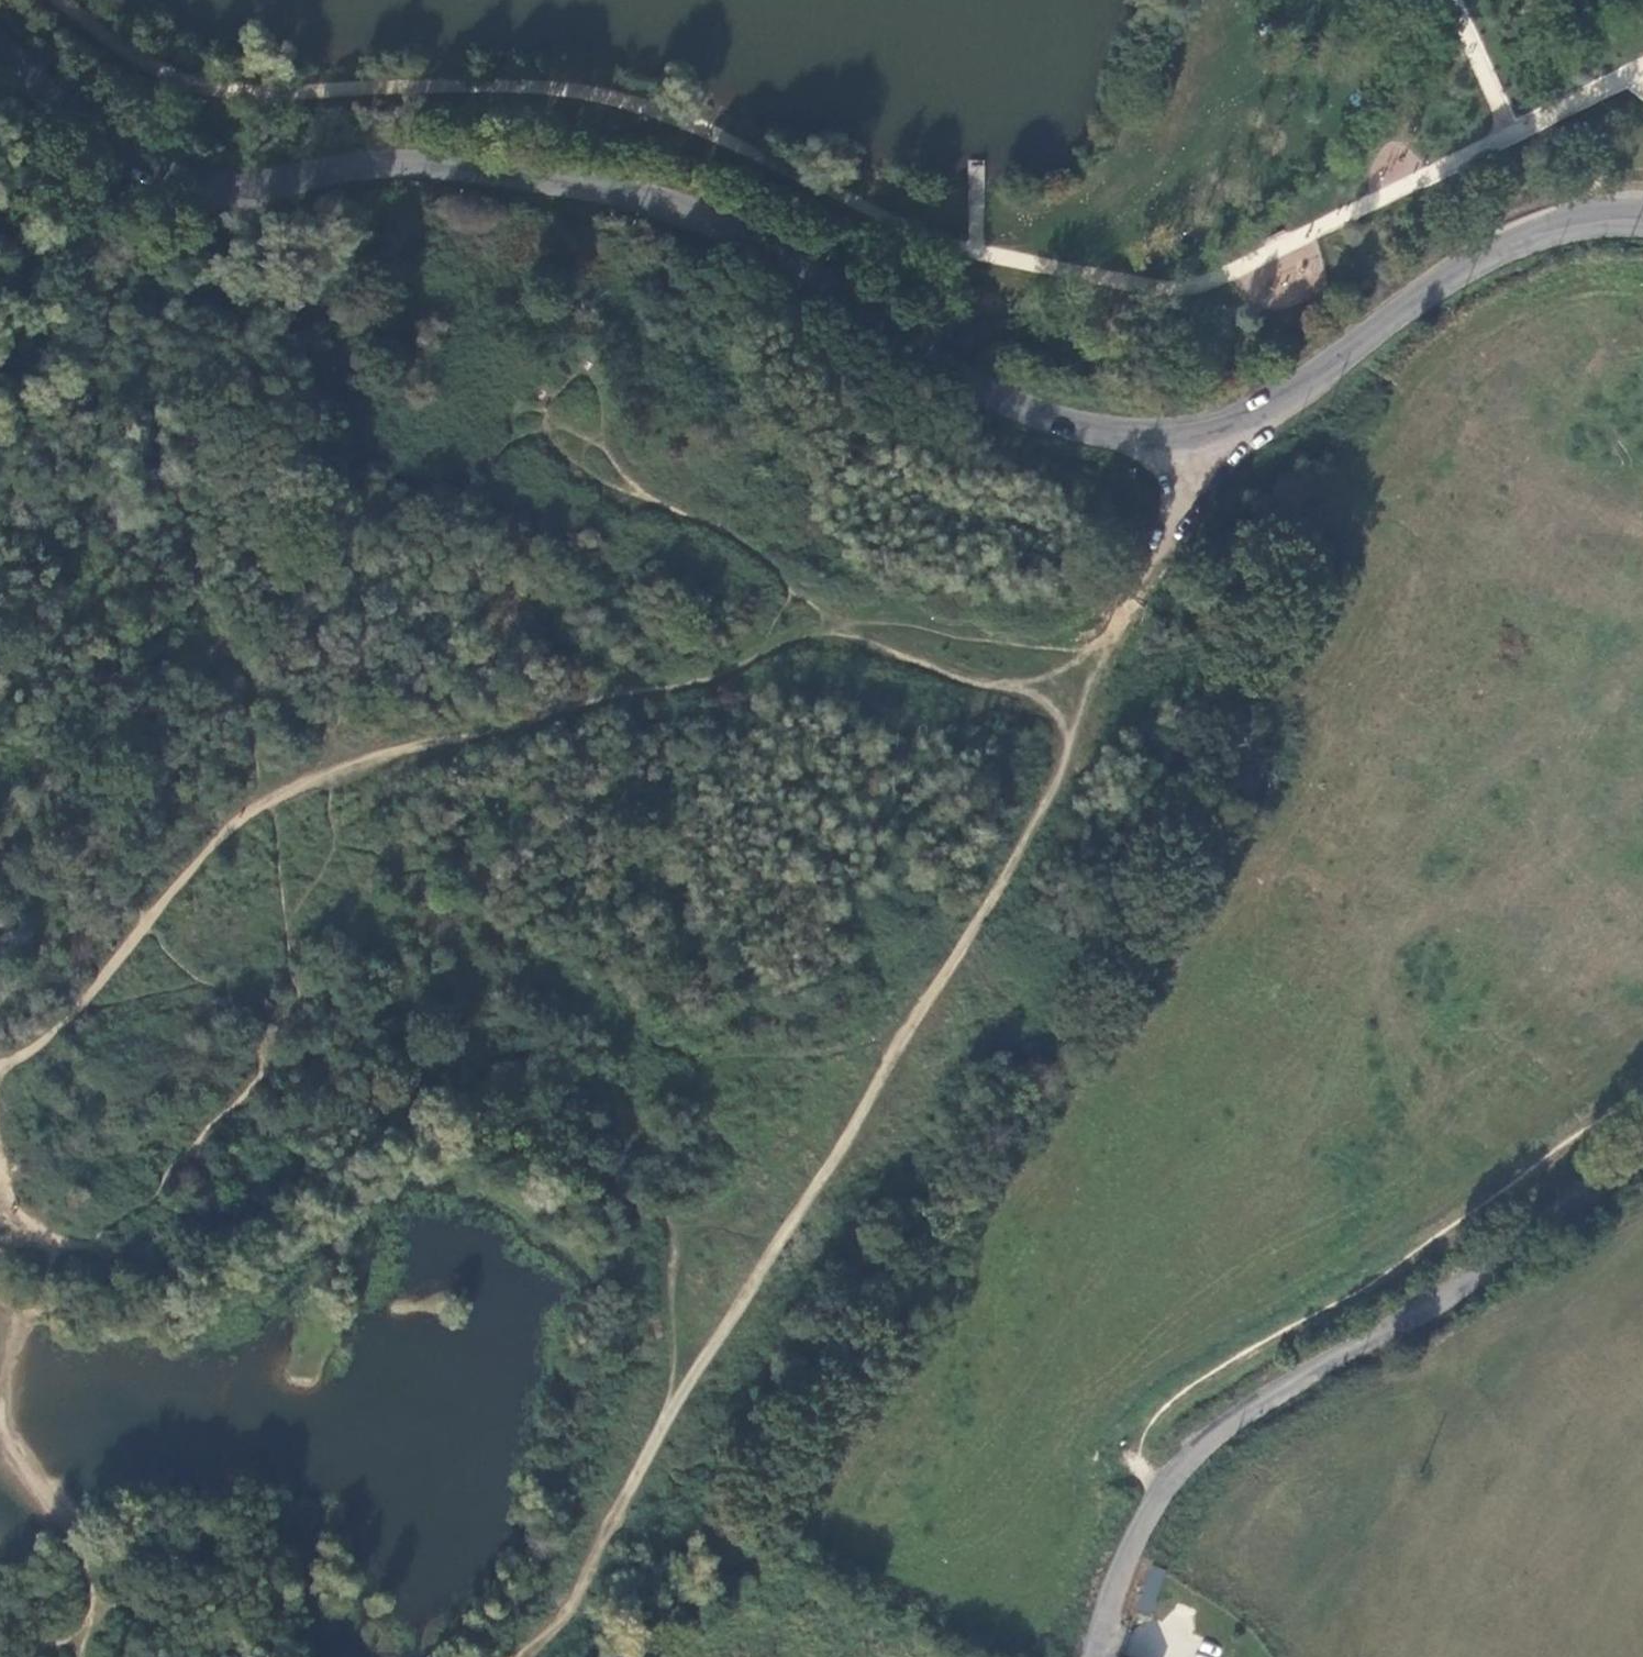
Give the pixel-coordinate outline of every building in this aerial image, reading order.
[(1146,1565),(1137,1610),(1155,1613),(1164,1568),(1146,1565)]
